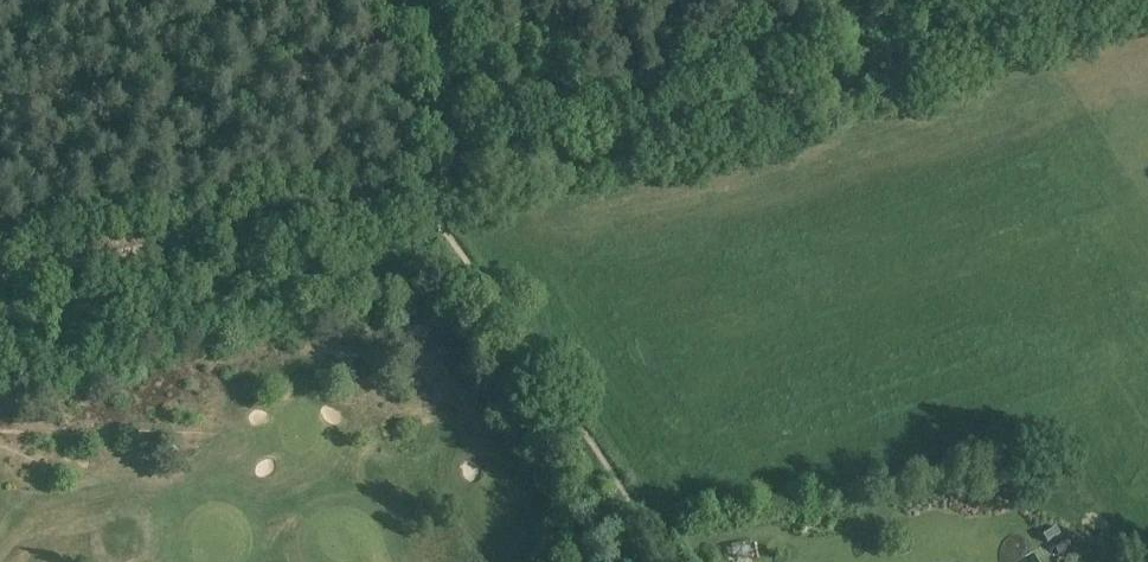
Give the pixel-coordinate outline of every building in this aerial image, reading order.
[(1043,537),(1047,544),(1059,536),(1055,529),(1043,537)]
